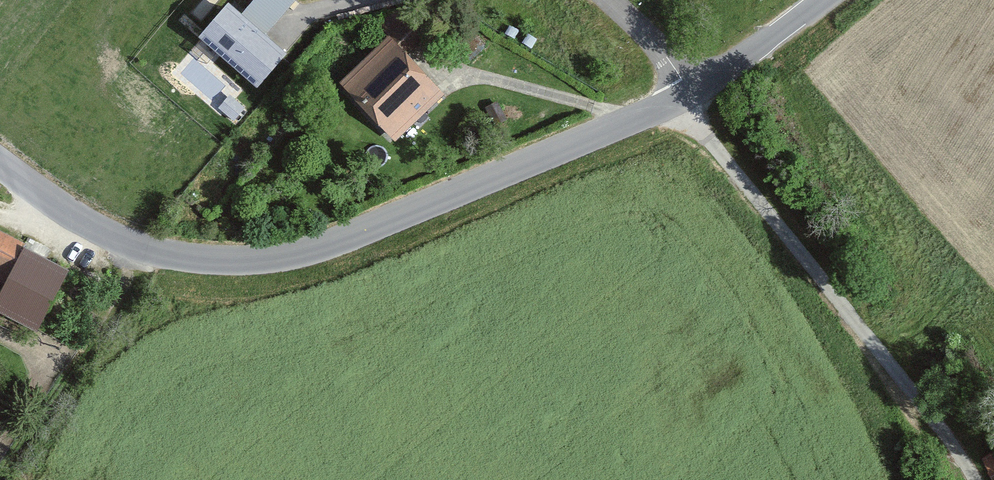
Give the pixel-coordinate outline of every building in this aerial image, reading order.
[(295,0),(254,0),(241,15),(265,36),(296,1),(295,0)] [(241,15),(228,3),(199,36),(257,87),(286,54),(265,36),(241,15)] [(381,35),(330,84),(388,144),(439,96),(381,35)] [(16,244),(19,238),(0,229),(0,278),(16,244)] [(41,331),(70,269),(16,244),(0,278),(0,313),(41,331)]
